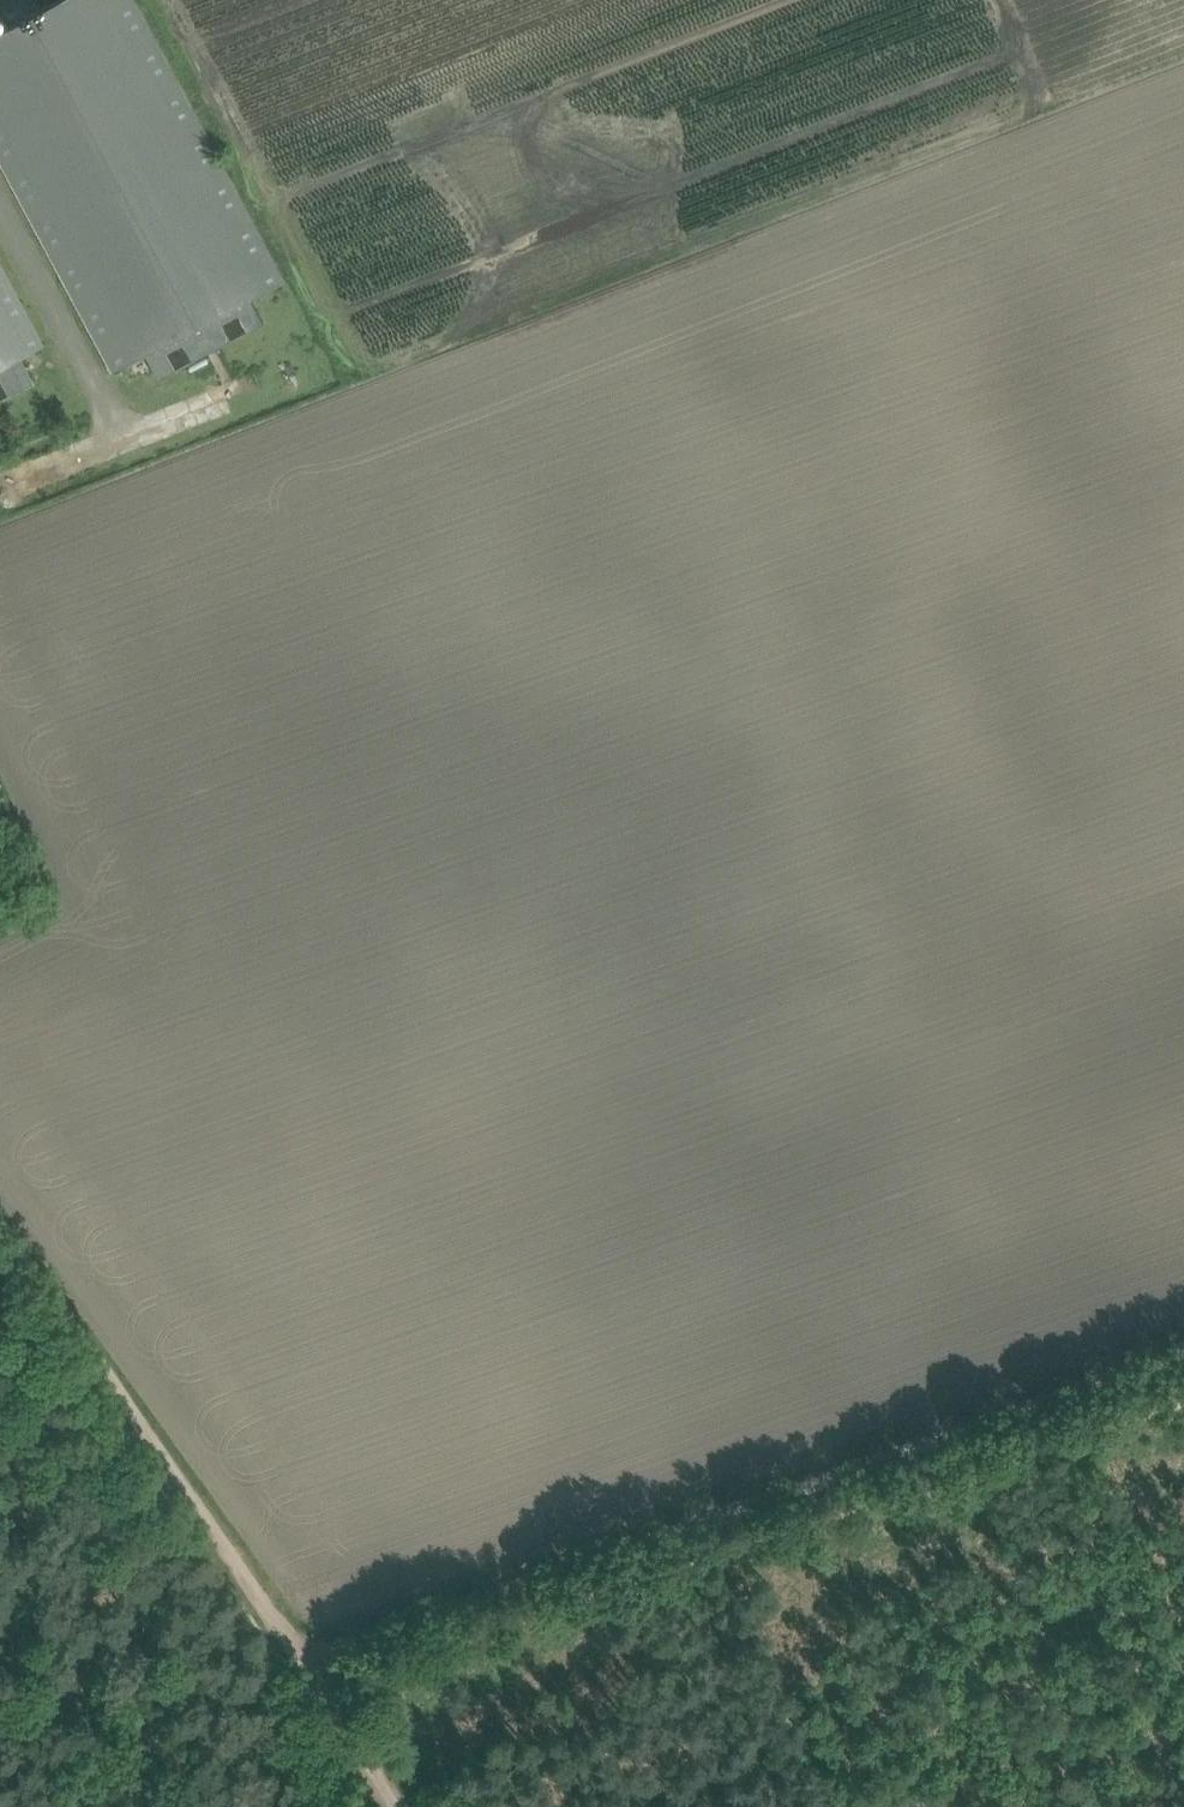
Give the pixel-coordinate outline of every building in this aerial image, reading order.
[(136,0),(58,0),(0,31),(0,158),(114,371),(147,353),(159,377),(264,322),(251,298),(285,280),(136,0)] [(35,380),(21,355),(41,345),(0,266),(0,398),(35,380)]
